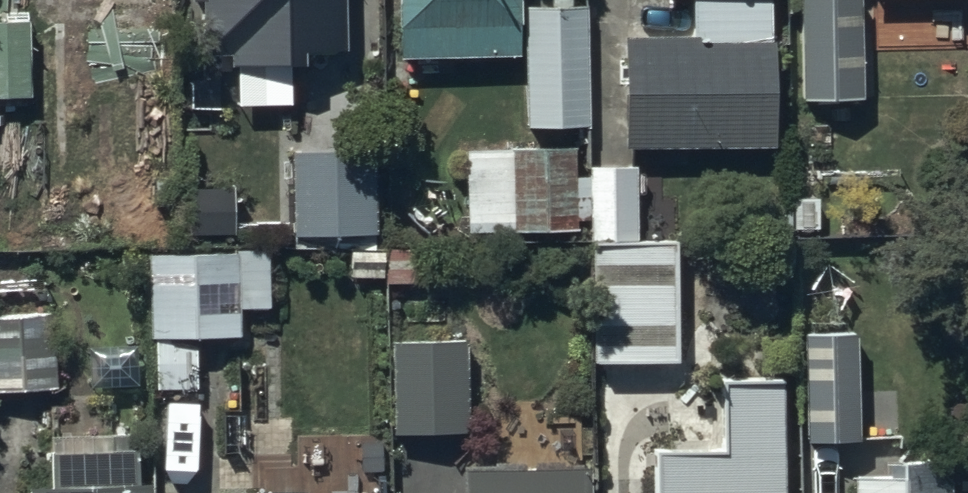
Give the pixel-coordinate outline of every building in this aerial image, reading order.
[(341,0),(230,0),(248,35),(342,35),(341,0)] [(513,0),(398,0),(398,62),(514,60),(513,0)] [(771,0),(655,0),(655,3),(692,3),(692,43),(621,44),(621,153),(771,153),(771,0)] [(857,0),(798,0),(799,106),(859,105),(859,97),(872,97),(871,18),(857,18),(857,0)] [(585,131),(584,12),(523,12),(524,131),(585,131)] [(27,16),(0,16),(0,92),(27,92),(27,16)] [(573,150),(465,153),(466,237),(572,235),(572,224),(588,224),(592,369),(675,367),(672,244),(633,245),(631,172),(587,173),(587,181),(574,181),(573,150)] [(371,152),(289,154),(292,250),(374,247),(371,152)] [(791,212),(760,212),(760,275),(791,275),(791,232),(816,233),(817,201),(791,201),(791,212)] [(0,321),(0,395),(57,395),(56,321),(0,321)] [(853,341),(801,343),(804,447),(857,446),(853,341)] [(466,342),(392,343),(394,440),(468,439),(466,342)] [(777,382),(718,382),(719,457),(651,458),(651,492),(779,492),(777,382)] [(151,489),(141,489),(140,455),(51,458),(51,491),(28,492),(151,492),(151,489)] [(849,492),(948,492),(947,469),(896,470),(896,485),(849,485),(849,492)] [(586,475),(463,476),(463,492),(586,492),(586,475)]
